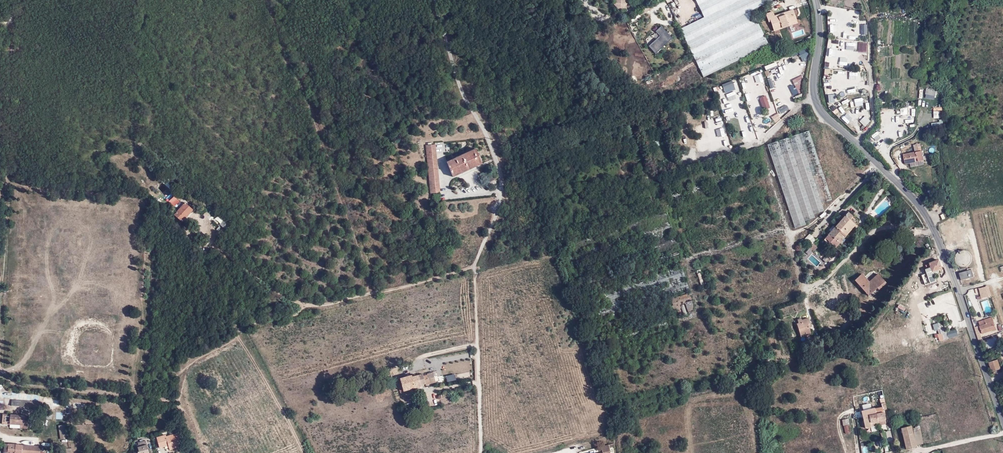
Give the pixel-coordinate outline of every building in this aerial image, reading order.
[(611,3),(620,13),(630,4),(628,1),(629,0),(614,0),(611,3)] [(774,0),(673,0),(667,3),(693,59),(642,82),(650,102),(768,44),(752,12),(774,1),(774,0)] [(773,10),(765,13),(768,22),(770,22),(773,31),(798,23),(794,9),(774,15),(773,10)] [(656,53),(672,37),(661,25),(650,35),(652,37),(647,41),(650,43),(648,45),(656,53)] [(859,42),(859,51),(867,51),(867,42),(859,42)] [(805,47),(797,51),(801,59),(809,55),(805,47)] [(827,54),(835,56),(837,49),(829,47),(827,54)] [(762,73),(754,75),(756,82),(763,81),(762,73)] [(801,92),(803,75),(792,80),(799,93),(801,92)] [(722,84),(725,93),(736,89),(732,80),(722,84)] [(790,84),(787,86),(792,96),(796,95),(790,84)] [(894,98),(901,100),(903,88),(896,87),(894,98)] [(765,95),(758,97),(763,111),(770,108),(765,95)] [(776,105),(783,103),(781,95),(774,97),(776,105)] [(745,117),(738,119),(745,140),(755,137),(744,102),(740,104),(742,109),(745,117)] [(830,108),(835,114),(840,110),(835,104),(830,108)] [(778,109),(780,114),(790,110),(788,105),(778,109)] [(882,122),(889,121),(888,112),(880,114),(882,122)] [(714,118),(715,125),(722,123),(720,116),(714,118)] [(711,119),(703,121),(705,128),(713,126),(711,119)] [(852,129),(855,127),(849,121),(847,123),(852,129)] [(719,135),(726,134),(725,127),(718,128),(719,135)] [(715,137),(718,147),(729,144),(726,135),(718,137),(716,130),(708,132),(710,138),(715,137)] [(801,227),(805,225),(805,221),(814,218),(813,214),(824,210),(822,203),(831,199),(809,131),(768,145),(795,228),(801,227)] [(696,140),(697,143),(701,142),(704,153),(709,151),(707,146),(713,145),(711,139),(705,140),(704,137),(696,140)] [(905,164),(927,159),(926,155),(921,151),(918,152),(917,144),(913,145),(914,151),(903,154),(905,164)] [(426,146),(431,194),(440,193),(435,145),(426,146)] [(691,148),(694,157),(697,156),(696,150),(699,149),(698,145),(691,148)] [(453,177),(482,163),(476,149),(447,163),(453,177)] [(174,214),(182,222),(193,210),(184,203),(178,211),(175,207),(172,209),(171,207),(169,210),(171,211),(172,211),(174,213),(174,214)] [(844,216),(834,228),(846,237),(855,225),(844,216)] [(214,221),(211,224),(218,231),(221,228),(214,221)] [(834,228),(823,240),(834,250),(846,237),(834,228)] [(810,233),(804,239),(811,245),(817,240),(810,233)] [(958,236),(949,240),(952,247),(961,243),(960,240),(961,240),(960,237),(959,238),(958,236)] [(813,252),(818,246),(814,243),(809,248),(813,252)] [(955,260),(957,263),(959,265),(961,267),(964,267),(967,267),(969,265),(971,263),(972,261),(973,258),(972,255),(971,253),(968,251),(966,250),(963,250),(960,251),(958,252),(956,255),(955,257),(955,260)] [(936,274),(943,269),(938,259),(928,263),(930,267),(925,270),(927,277),(936,274)] [(975,277),(972,269),(960,272),(962,281),(975,277)] [(870,298),(887,283),(878,273),(868,282),(861,274),(854,280),(870,298)] [(987,286),(978,289),(981,299),(990,297),(987,286)] [(829,289),(808,297),(815,317),(836,309),(829,289)] [(668,298),(672,311),(680,309),(679,305),(686,303),(688,311),(692,309),(693,305),(689,291),(668,298)] [(992,317),(978,322),(982,334),(996,329),(992,317)] [(801,318),(797,320),(798,323),(796,324),(801,338),(811,334),(809,328),(812,327),(808,318),(801,320),(801,318)] [(943,321),(934,324),(939,342),(958,336),(956,329),(947,332),(943,321)] [(999,344),(996,336),(986,340),(989,348),(999,344)] [(998,360),(988,363),(992,373),(1002,370),(998,360)] [(412,375),(400,379),(404,392),(437,382),(434,371),(413,377),(412,375)] [(11,406),(41,409),(42,402),(11,399),(11,406)] [(881,407),(860,411),(864,429),(886,425),(885,417),(889,415),(889,413),(886,402),(880,404),(881,407)] [(2,423),(19,425),(23,425),(23,428),(27,428),(29,416),(3,414),(2,423)] [(59,425),(60,439),(67,439),(66,424),(59,425)] [(919,424),(900,428),(906,450),(924,444),(919,424)] [(159,447),(164,446),(164,444),(168,443),(168,445),(169,449),(180,447),(177,434),(166,436),(165,435),(157,437),(159,447)] [(138,452),(149,452),(145,440),(137,442),(138,445),(136,445),(138,451),(137,451),(138,452)] [(40,446),(4,444),(4,452),(5,452),(11,452),(14,452),(39,452),(40,446)] [(609,445),(602,447),(603,452),(611,452),(610,448),(609,445)]
